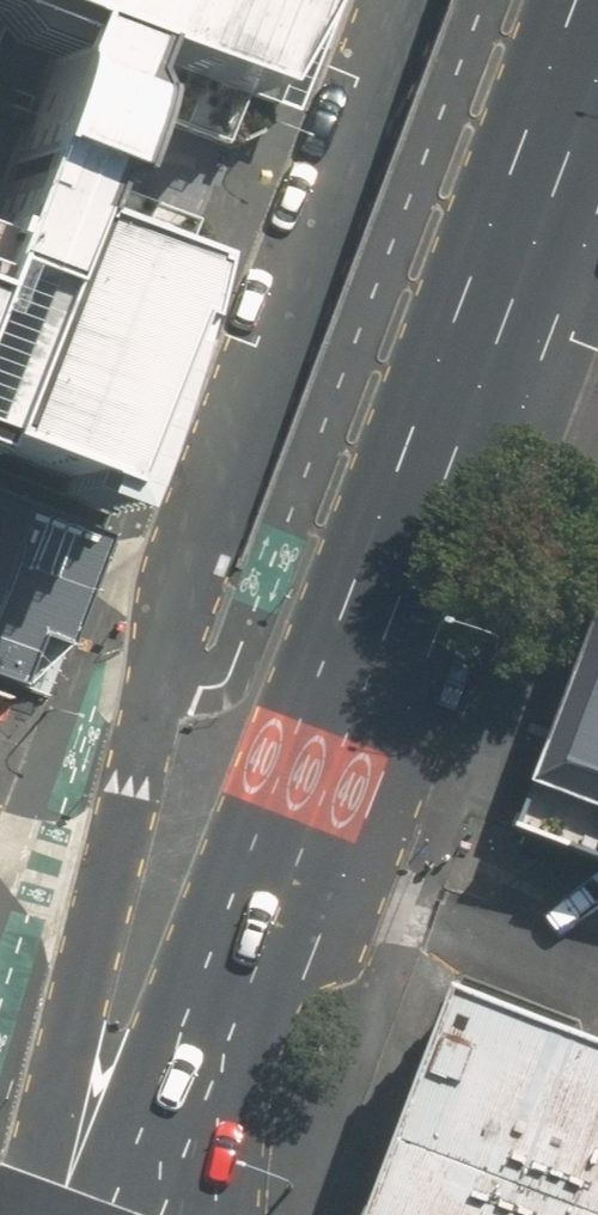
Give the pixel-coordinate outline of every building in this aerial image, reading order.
[(64,30),(0,193),(0,469),(99,508),(192,273),(74,227),(137,66),(243,108),(285,0),(0,0),(0,5),(64,30)] [(0,506),(0,671),(2,672),(56,527),(0,506)] [(532,827),(597,851),(597,651),(532,827)] [(364,1214),(597,1214),(597,1060),(449,1001),(364,1214)]
